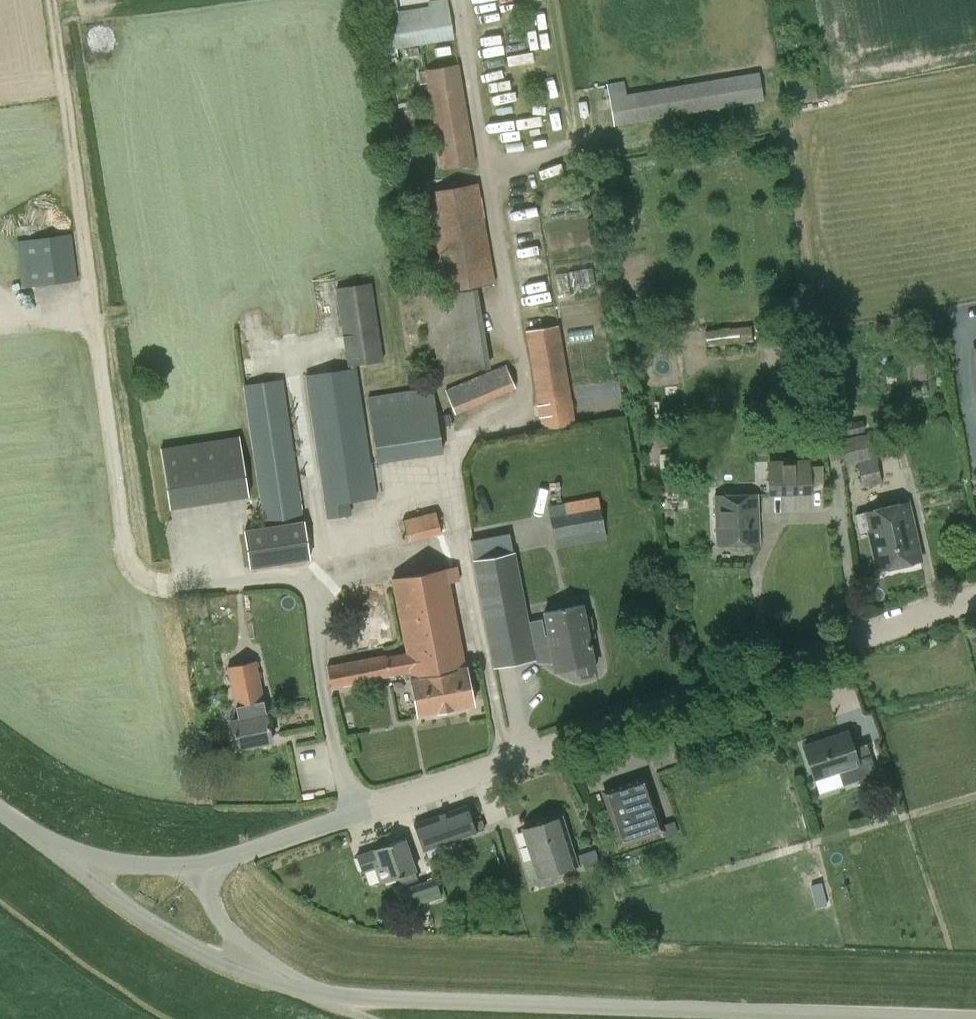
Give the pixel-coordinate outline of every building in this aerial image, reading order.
[(448,3),(447,0),(441,0),(427,2),(428,7),(378,15),(384,51),(454,39),(448,3)] [(424,70),(441,170),(475,164),(458,64),(424,70)] [(614,126),(764,101),(759,72),(627,94),(624,80),(606,84),(614,126)] [(426,192),(443,293),(495,284),(478,183),(426,192)] [(23,287),(78,280),(72,233),(17,241),(23,287)] [(582,285),(594,283),(591,269),(580,271),(582,285)] [(580,271),(569,272),(571,287),(582,285),(580,271)] [(570,291),(567,273),(556,274),(559,293),(570,291)] [(335,289),(347,369),(305,375),(327,518),(351,514),(349,503),(376,498),(356,365),(383,361),(371,283),(335,289)] [(426,297),(439,377),(490,368),(477,289),(426,297)] [(542,430),(576,424),(559,325),(525,331),(542,430)] [(739,327),(705,331),(707,346),(741,342),(739,327)] [(505,365),(444,390),(454,414),(515,389),(505,365)] [(263,524),(304,519),(283,378),(243,385),(263,524)] [(850,423),(848,415),(842,417),(844,424),(835,427),(837,438),(864,431),(861,420),(850,423)] [(838,441),(844,466),(856,463),(862,488),(881,483),(873,446),(880,444),(877,432),(838,441)] [(157,446),(166,507),(246,495),(237,435),(157,446)] [(663,468),(665,493),(681,492),(680,467),(679,453),(659,455),(660,468),(663,468)] [(768,497),(811,495),(811,459),(767,461),(768,497)] [(717,545),(759,545),(757,494),(715,496),(717,545)] [(555,549),(605,540),(597,497),(548,506),(555,549)] [(872,541),(914,531),(907,502),(865,512),(872,541)] [(407,543),(441,534),(435,512),(402,520),(407,543)] [(309,559),(303,520),(290,522),(279,524),(244,529),(251,569),(309,559)] [(914,531),(872,541),(878,570),(921,560),(914,531)] [(535,655),(550,652),(554,670),(576,666),(577,673),(595,669),(589,639),(596,637),(592,615),(585,617),(582,605),(544,612),(548,635),(547,635),(547,634),(545,635),(542,619),(529,621),(515,552),(472,560),(493,668),(536,660),(535,655)] [(449,583),(460,581),(457,566),(391,579),(405,653),(385,657),(385,654),(327,666),(331,688),(403,674),(405,681),(411,680),(418,716),(473,705),(449,583)] [(235,706),(264,700),(256,660),(226,666),(235,706)] [(238,747),(272,741),(266,713),(232,720),(238,747)] [(814,778),(837,770),(842,786),(877,774),(866,744),(853,748),(847,732),(804,747),(814,778)] [(622,843),(659,830),(643,781),(605,794),(622,843)] [(423,851),(477,832),(467,806),(414,825),(423,851)] [(562,816),(522,829),(538,878),(577,866),(577,865),(574,856),(562,816)] [(675,824),(663,828),(668,838),(680,835),(675,824)] [(400,885),(417,879),(415,871),(404,838),(372,849),(373,850),(356,856),(362,872),(375,867),(381,883),(398,877),(400,885)] [(584,869),(600,863),(595,849),(579,855),(582,863),(584,869)] [(419,883),(426,902),(441,897),(434,877),(419,883)] [(418,883),(400,889),(406,909),(425,902),(418,883)] [(827,906),(824,894),(814,896),(816,908),(827,906)]
